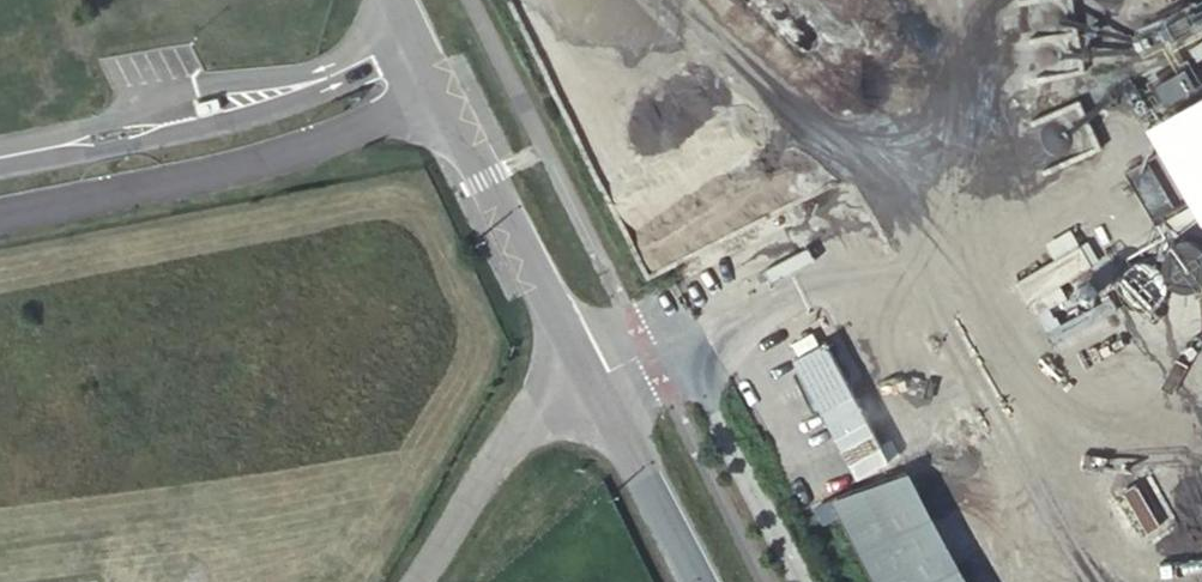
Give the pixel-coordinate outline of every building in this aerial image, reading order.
[(1145,127),(1201,224),(1201,94),(1145,127)] [(1031,218),(1066,276),(1085,265),(1050,206),(1031,218)] [(863,429),(818,344),(797,355),(843,440),(845,439),(850,450),(801,477),(812,497),(893,454),(882,433),(867,441),(862,430),(863,429)] [(932,519),(910,477),(836,502),(864,557),(932,519)] [(1152,550),(1152,549),(1167,542),(1131,480),(1112,492),(1148,552),(1152,550)] [(932,519),(864,557),(877,581),(939,581),(961,571),(932,519)] [(961,571),(939,581),(967,581),(961,571)]
